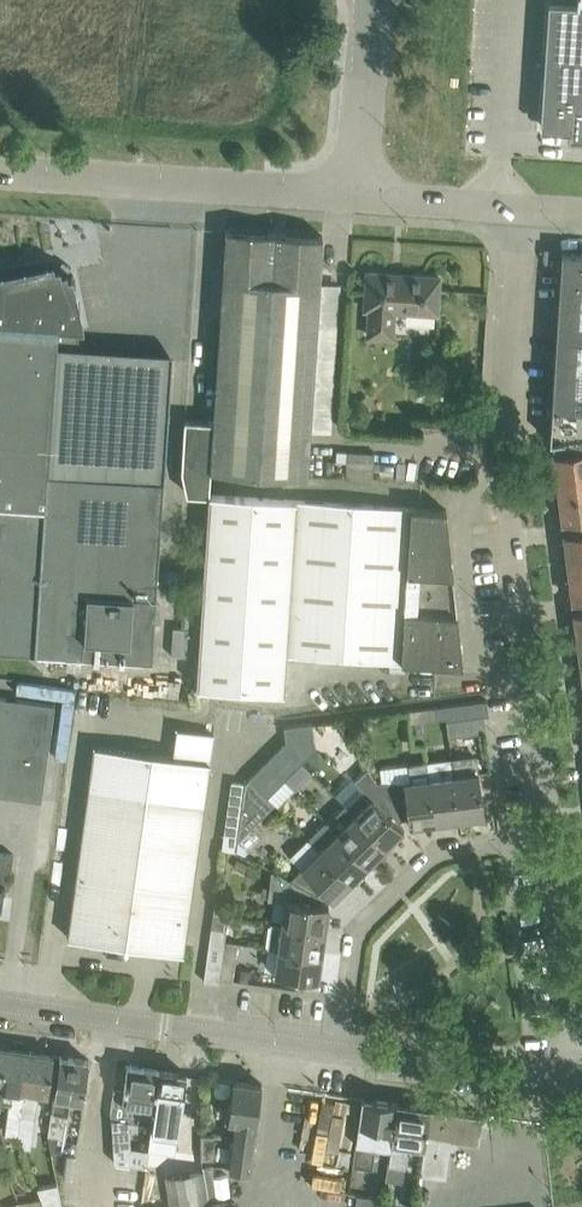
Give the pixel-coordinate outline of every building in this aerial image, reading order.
[(540,127),(568,129),(567,137),(581,138),(581,0),(577,0),(577,2),(548,0),(540,127)] [(283,232),(275,232),(226,228),(213,420),(185,419),(181,467),(187,492),(208,494),(208,493),(209,493),(210,469),(306,475),(322,235),(321,235),(283,232)] [(549,440),(552,440),(581,436),(581,252),(562,250),(559,286),(557,320),(556,335),(552,406),(549,440)] [(152,660),(163,479),(164,479),(173,352),(170,351),(169,363),(77,357),(78,345),(79,327),(84,328),(73,274),(68,275),(67,271),(71,266),(62,260),(58,265),(55,266),(53,261),(0,271),(0,650),(152,660)] [(367,271),(365,307),(369,307),(367,334),(391,335),(393,309),(437,312),(439,276),(367,271)] [(548,453),(550,467),(555,466),(556,476),(581,472),(581,436),(552,440),(553,452),(548,453)] [(553,484),(554,498),(581,494),(581,472),(556,476),(557,484),(553,484)] [(446,508),(419,507),(209,493),(208,493),(208,494),(196,686),(283,691),(285,653),(401,660),(463,664),(446,508)] [(554,498),(556,511),(560,510),(562,520),(581,517),(581,494),(554,498)] [(563,531),(565,541),(560,542),(562,556),(581,553),(581,529),(563,531)] [(581,575),(581,553),(562,556),(563,568),(568,567),(569,577),(581,575)] [(569,577),(570,585),(565,585),(567,600),(581,598),(581,575),(569,577)] [(569,611),(571,625),(575,625),(576,634),(581,633),(581,609),(569,611)] [(575,657),(581,656),(581,633),(576,634),(577,642),(573,643),(575,657)] [(41,799),(54,704),(0,696),(0,793),(41,799)] [(486,699),(420,708),(422,720),(446,717),(446,719),(488,713),(486,699)] [(420,708),(406,709),(408,723),(411,723),(422,721),(422,720),(420,708)] [(446,719),(448,736),(486,730),(484,714),(489,713),(488,713),(446,719)] [(314,745),(311,722),(284,725),(286,740),(283,743),(300,759),(314,745)] [(94,746),(68,936),(182,952),(183,952),(184,945),(213,734),(179,729),(175,757),(94,746)] [(283,743),(266,760),(283,776),(300,759),(283,743)] [(459,817),(484,814),(477,757),(451,760),(459,817)] [(265,794),(283,776),(266,760),(249,777),(265,794)] [(451,760),(427,763),(434,820),(459,817),(451,760)] [(404,780),(376,780),(402,817),(408,816),(409,823),(434,820),(427,763),(409,766),(411,779),(404,780)] [(364,789),(347,806),(385,845),(403,827),(398,821),(402,817),(376,780),(368,769),(356,781),(364,789)] [(274,803),(265,794),(249,777),(246,780),(245,782),(244,781),(236,848),(236,849),(237,840),(274,803)] [(231,780),(228,802),(222,847),(236,849),(236,848),(244,781),(231,780)] [(368,862),(385,845),(347,806),(346,805),(328,822),(368,862)] [(311,840),(320,849),(350,880),(368,862),(328,822),(311,840)] [(332,898),(350,880),(320,849),(301,867),(290,879),(322,896),(326,891),(332,898)] [(1,910),(7,868),(11,869),(13,853),(0,851),(0,910),(1,910)] [(285,897),(282,922),(325,928),(328,903),(321,902),(322,896),(290,879),(288,881),(285,897)] [(214,901),(212,913),(225,915),(226,903),(214,901)] [(212,913),(203,980),(218,982),(219,977),(224,939),(226,926),(223,925),(225,915),(212,913)] [(267,945),(278,947),(322,953),(325,928),(282,922),(270,921),(267,945)] [(224,939),(219,977),(233,979),(238,941),(224,939)] [(318,978),(322,953),(278,947),(275,972),(318,978)] [(240,971),(239,979),(247,980),(249,972),(240,971)] [(1,1068),(5,1069),(9,1048),(0,1046),(0,1076),(1,1068)] [(0,1076),(0,1085),(3,1085),(1,1098),(10,1099),(7,1114),(5,1133),(17,1135),(30,1051),(9,1048),(5,1069),(1,1068),(0,1076)] [(53,1054),(30,1051),(17,1135),(21,1145),(30,1147),(38,1090),(48,1091),(53,1054)] [(73,1057),(59,1055),(48,1133),(60,1134),(60,1139),(65,1139),(71,1097),(83,1099),(88,1059),(84,1058),(84,1059),(81,1057),(76,1057),(73,1058),(73,1057)] [(113,1092),(110,1113),(111,1119),(121,1120),(124,1120),(151,1124),(154,1106),(159,1069),(127,1064),(125,1064),(125,1066),(127,1066),(124,1089),(115,1088),(115,1092),(113,1092)] [(151,1124),(148,1148),(175,1151),(181,1110),(187,1073),(178,1071),(159,1069),(154,1106),(151,1124)] [(233,1079),(227,1118),(236,1119),(229,1166),(250,1169),(262,1083),(233,1079)] [(376,1141),(391,1143),(396,1102),(363,1097),(354,1162),(373,1165),(376,1141)] [(391,1143),(386,1178),(403,1180),(408,1141),(425,1143),(429,1109),(429,1108),(430,1107),(396,1102),(391,1143)] [(483,1116),(429,1109),(425,1143),(421,1173),(445,1177),(451,1139),(479,1143),(483,1116)] [(202,1132),(202,1156),(214,1156),(214,1132),(202,1132)] [(191,1188),(168,1191),(170,1206),(208,1201),(204,1171),(189,1173),(191,1188)] [(56,1176),(43,1179),(48,1202),(61,1199),(56,1176)] [(384,1194),(356,1191),(354,1206),(382,1206),(384,1194)] [(24,1206),(44,1206),(41,1197),(21,1199),(24,1206)]
